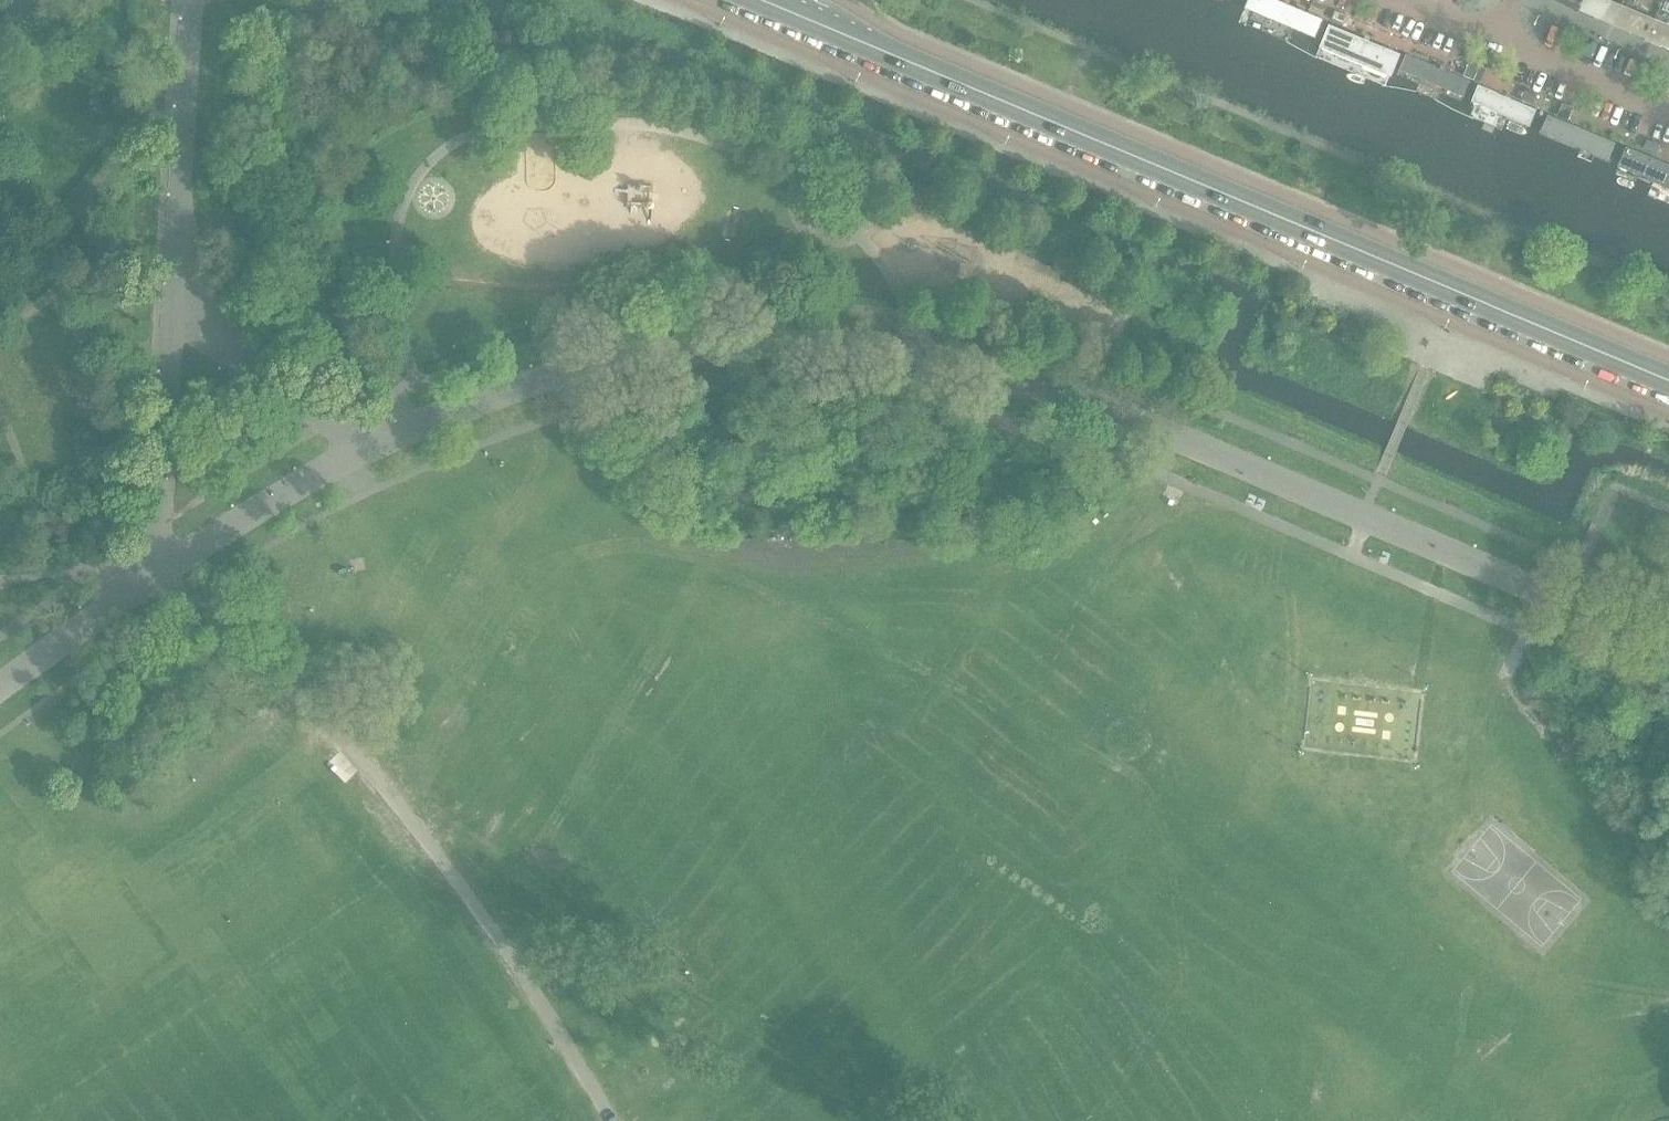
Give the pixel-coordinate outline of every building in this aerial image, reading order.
[(1319,21),(1267,0),(1243,0),(1240,8),(1257,15),(1251,29),(1293,46),(1298,32),(1312,38),(1319,21)] [(1585,0),(1553,0),(1580,11),(1585,0)] [(1664,0),(1585,0),(1580,11),(1596,18),(1598,14),(1634,29),(1632,33),(1648,40),(1664,0)] [(1648,40),(1663,46),(1664,45),(1668,48),(1668,0),(1664,0),(1648,40)] [(1321,15),(1325,7),(1312,1),(1308,9),(1321,15)] [(1334,10),(1330,19),(1343,24),(1346,15),(1334,10)] [(1397,56),(1326,27),(1315,53),(1386,83),(1397,56)] [(1461,101),(1468,83),(1405,56),(1397,74),(1420,83),(1416,93),(1436,101),(1440,92),(1461,101)] [(1474,81),(1479,68),(1468,64),(1468,65),(1463,76),(1470,79),(1474,81)] [(1529,129),(1536,111),(1477,86),(1470,104),(1475,107),(1473,112),(1489,118),(1491,113),(1529,129)] [(1534,104),(1538,94),(1526,89),(1522,99),(1534,104)] [(1608,162),(1615,144),(1548,115),(1540,134),(1581,151),(1578,157),(1592,162),(1595,157),(1608,162)] [(1644,146),(1647,137),(1635,132),(1631,140),(1644,146)] [(1625,148),(1617,166),(1655,182),(1649,195),(1668,203),(1668,166),(1625,148)] [(893,191),(896,182),(871,174),(867,183),(893,191)] [(841,201),(841,198),(840,194),(838,192),(834,191),(831,191),(828,193),(826,197),(826,200),(827,204),(830,206),(833,207),(837,206),(840,204),(841,201)]
